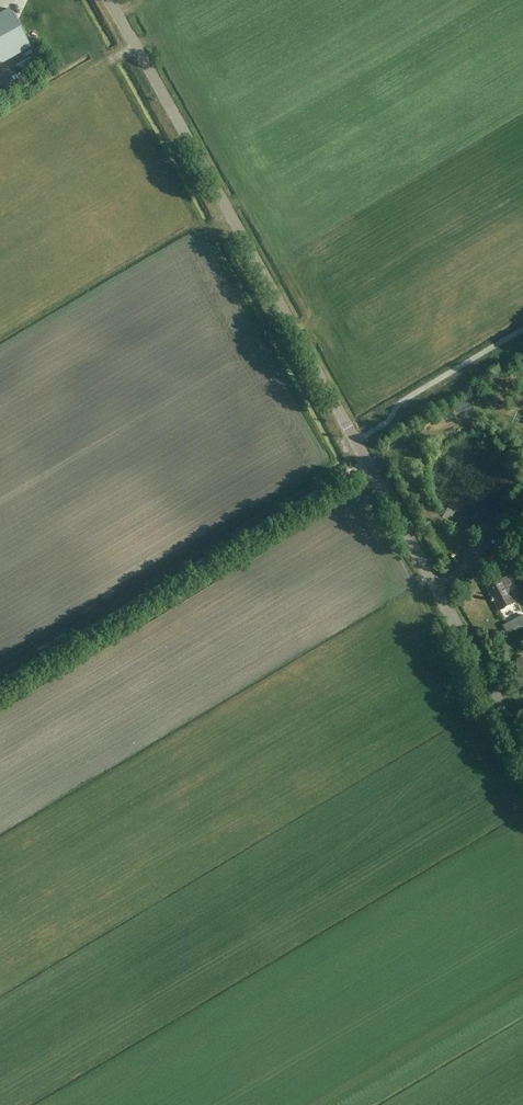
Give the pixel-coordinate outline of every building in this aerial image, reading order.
[(19,53),(30,47),(9,9),(0,14),(0,18),(19,53)] [(510,437),(506,442),(515,450),(519,445),(510,437)] [(499,611),(515,603),(507,587),(512,585),(507,576),(497,582),(495,578),(490,581),(492,585),(486,587),(499,611)]
